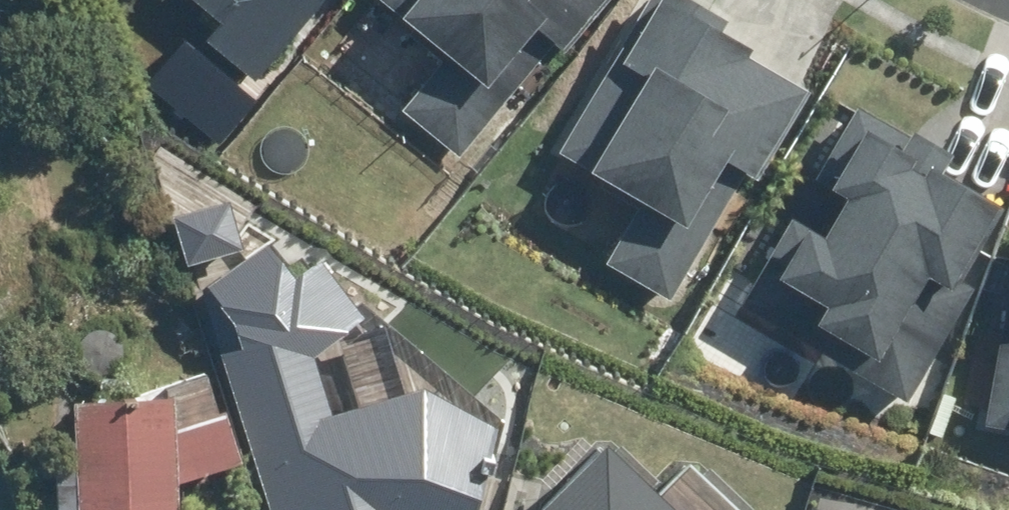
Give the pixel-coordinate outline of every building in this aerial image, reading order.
[(259,79),(324,0),(199,0),(223,20),(208,37),(259,79)] [(440,59),(402,101),(459,152),(595,0),(375,0),(440,59)] [(701,0),(647,0),(555,143),(563,148),(527,203),(664,292),(743,169),(751,174),(807,87),(716,28),(724,15),(701,0)] [(221,147),(258,103),(186,42),(148,85),(221,147)] [(902,133),(854,103),(815,169),(806,163),(722,300),(897,407),(972,286),(954,275),(999,202),(940,166),(949,153),(906,127),(902,133)] [(174,219),(188,268),(245,251),(231,202),(174,219)] [(266,243),(208,289),(235,323),(244,350),(220,354),(271,509),(477,509),(498,430),(425,390),(330,416),(313,357),(365,317),(322,260),(299,278),(266,243)] [(997,311),(979,429),(1008,434),(1008,313),(997,311)] [(75,460),(52,461),(55,509),(177,509),(176,475),(232,456),(203,368),(140,389),(119,390),(118,375),(98,376),(98,391),(71,392),(75,460)] [(540,509),(674,509),(609,448),(540,509)]
